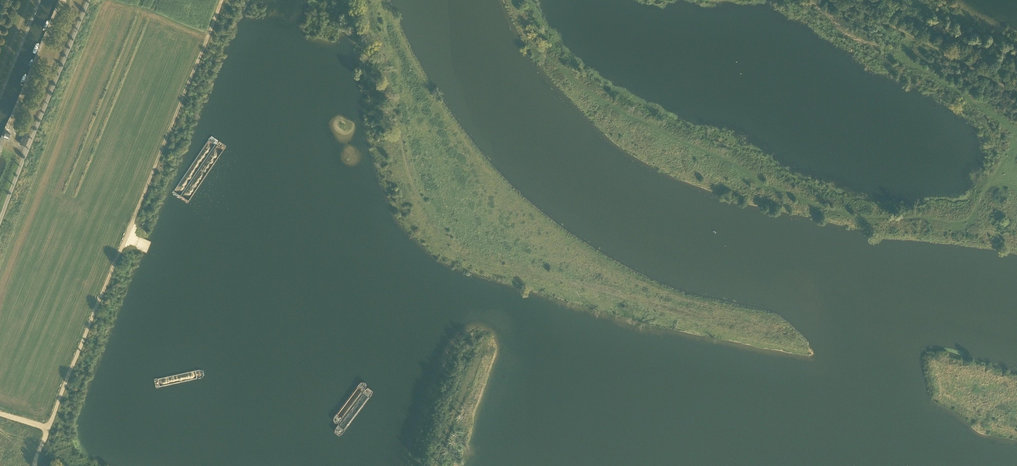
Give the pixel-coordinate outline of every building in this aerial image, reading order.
[(19,143),(20,144),(26,146),(30,135),(23,132),(21,138),(22,138),(19,143)]
